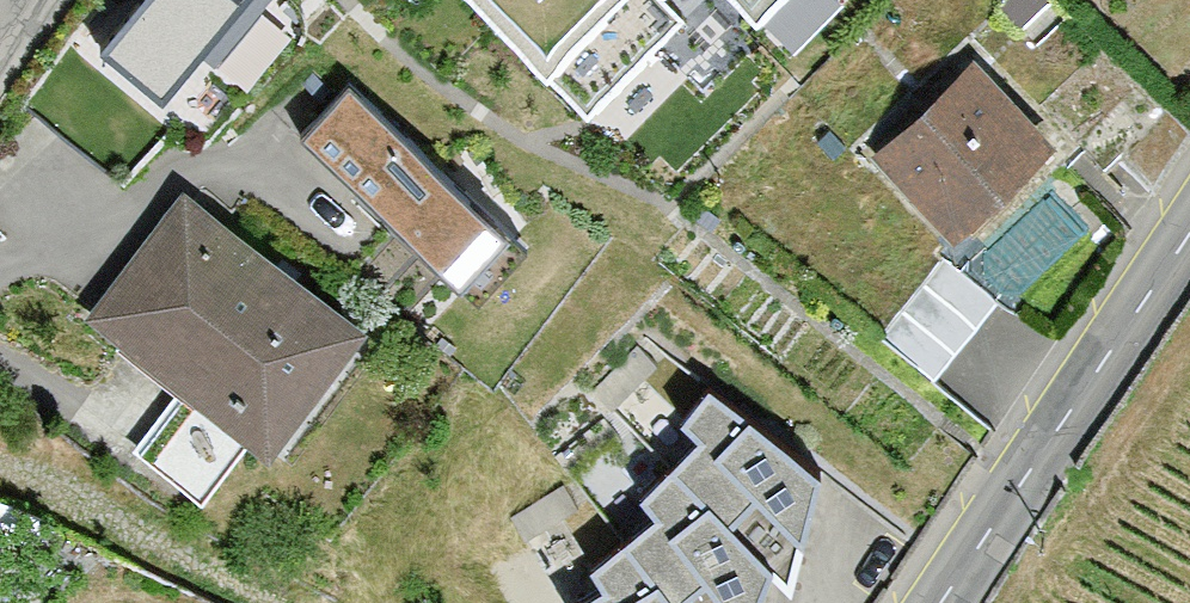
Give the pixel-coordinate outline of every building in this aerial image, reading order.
[(79,36),(142,95),(230,0),(112,0),(79,36)] [(569,102),(591,124),(690,28),(665,4),(669,0),(469,0),(569,102)] [(770,22),(793,0),(748,0),(770,22)] [(891,52),(1013,215),(909,348),(964,389),(1133,146),(1082,112),(989,0),(953,0),(891,52)] [(544,254),(360,85),(304,142),(346,184),(480,318),(544,254)] [(189,192),(92,320),(208,407),(158,472),(212,513),(259,450),(278,465),(377,334),(189,192)] [(831,482),(653,341),(604,397),(617,410),(781,573),(800,591),(831,482)] [(617,410),(562,456),(580,479),(679,602),(769,602),(781,573),(617,410)] [(580,479),(518,516),(572,602),(679,602),(580,479)] [(12,510),(0,506),(0,521),(12,510)]
